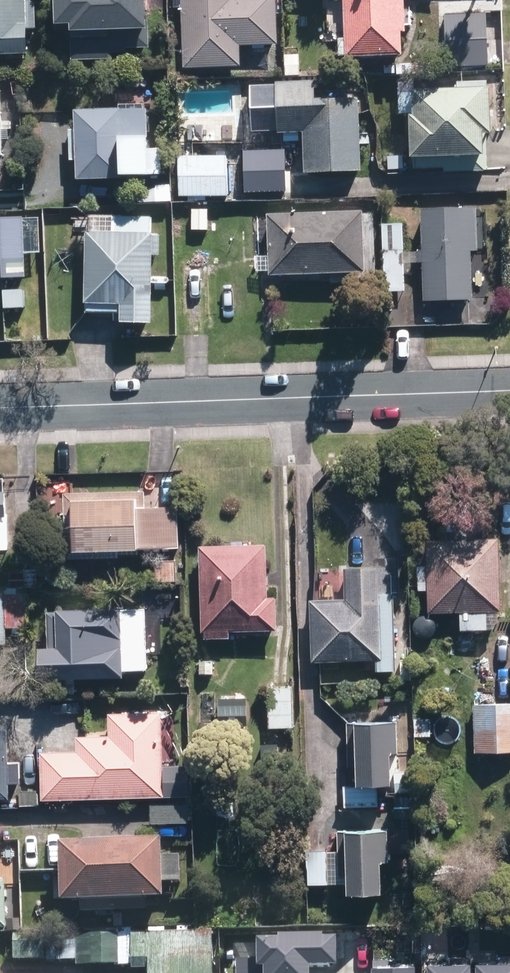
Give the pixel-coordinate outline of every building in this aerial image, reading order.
[(30,52),(28,0),(0,0),(0,52),(30,52)] [(185,68),(244,66),(243,47),(281,45),(280,0),(183,0),(185,68)] [(349,38),(341,39),(342,56),(349,56),(349,59),(407,56),(406,33),(411,33),(409,0),(347,0),(349,38)] [(491,66),(489,14),(446,16),(449,67),(491,66)] [(306,173),(364,172),(362,98),(318,100),(317,80),(279,82),(280,133),(305,132),(306,173)] [(493,89),(415,90),(415,115),(412,115),(413,167),(445,167),(445,171),(488,170),(488,131),(494,130),(493,89)] [(77,177),(161,172),(160,147),(148,148),(147,106),(73,108),(77,177)] [(229,156),(179,156),(179,197),(230,197),(229,156)] [(126,178),(90,179),(90,198),(126,198),(126,178)] [(155,185),(134,185),(135,198),(155,197),(155,185)] [(481,251),(480,209),(425,210),(425,250),(406,250),(405,222),(384,222),(385,290),(407,290),(406,263),(425,263),(426,301),(476,299),(475,250),(481,251)] [(369,272),(366,212),(270,215),(272,275),(369,272)] [(8,307),(8,310),(23,310),(21,260),(8,261),(7,223),(0,223),(0,307),(8,307)] [(110,269),(89,269),(89,288),(110,288),(110,269)] [(113,294),(66,296),(68,329),(115,328),(113,294)] [(144,488),(62,490),(64,556),(117,555),(116,546),(178,544),(177,504),(144,505),(144,488)] [(198,542),(200,629),(277,627),(276,593),(268,594),(266,540),(198,542)] [(501,613),(498,541),(425,543),(426,567),(417,567),(418,592),(427,592),(427,616),(460,615),(460,632),(487,631),(487,614),(501,613)] [(176,579),(176,555),(155,556),(154,578),(176,579)] [(396,559),(376,559),(375,569),(343,570),(344,602),(309,603),(311,664),(374,662),(375,673),(396,672),(393,594),(397,594),(396,559)] [(8,586),(36,584),(36,567),(21,567),(22,570),(7,571),(8,586)] [(4,647),(4,629),(26,629),(26,595),(24,595),(24,589),(0,590),(0,647),(4,647)] [(122,606),(122,604),(57,605),(57,643),(40,644),(41,674),(123,673),(123,667),(147,666),(146,606),(122,606)] [(210,672),(210,659),(196,660),(196,672),(210,672)] [(292,730),(291,687),(265,688),(267,730),(292,730)] [(472,705),(473,755),(509,755),(509,704),(472,705)] [(451,706),(434,706),(434,731),(452,732),(451,706)] [(40,797),(163,795),(161,709),(107,710),(107,733),(75,733),(75,749),(39,750),(40,797)] [(429,719),(412,720),(412,738),(429,739),(429,719)] [(7,725),(0,725),(0,799),(9,799),(8,783),(20,782),(20,763),(8,763),(7,725)] [(392,773),(392,755),(398,755),(398,725),(346,725),(346,767),(358,767),(358,787),(342,787),(342,809),(377,808),(377,789),(392,789),(392,794),(412,794),(412,772),(392,773)] [(277,760),(276,746),(259,747),(260,761),(277,760)] [(34,788),(16,788),(16,803),(34,803),(34,788)] [(389,833),(336,834),(337,875),(349,876),(349,898),(383,898),(382,864),(389,864),(389,833)] [(164,839),(60,839),(60,900),(164,900),(164,839)] [(327,886),(326,851),(306,851),(306,886),(327,886)] [(23,918),(11,918),(11,930),(23,930),(23,918)] [(309,963),(336,963),(336,933),(323,933),(323,930),(277,931),(277,935),(255,935),(256,957),(235,958),(236,972),(309,972),(309,963)] [(76,936),(77,941),(47,942),(47,962),(77,961),(77,967),(118,965),(118,967),(134,967),(134,970),(150,970),(150,972),(215,972),(213,932),(76,936)] [(44,936),(13,937),(14,963),(45,963),(44,936)] [(475,965),(475,972),(509,972),(509,964),(475,965)]
